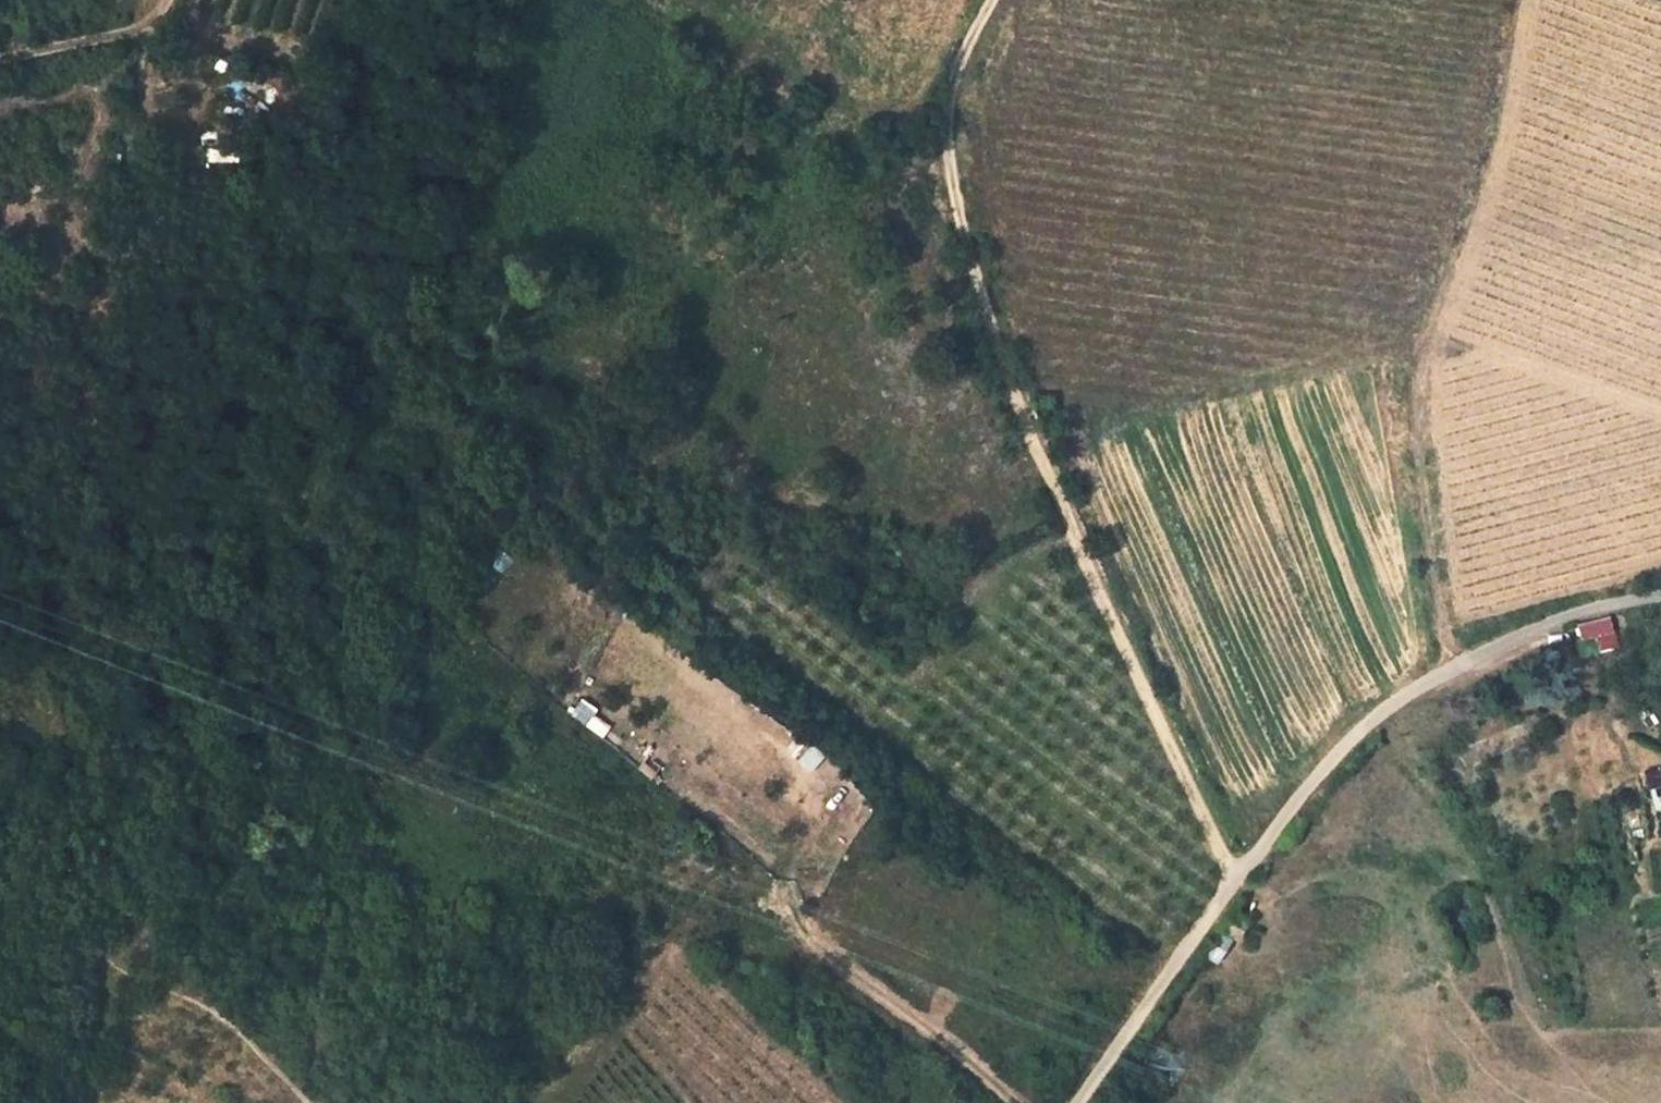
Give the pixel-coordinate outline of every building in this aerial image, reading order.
[(1584,652),(1602,647),(1598,632),(1579,639),(1584,652)] [(565,712),(601,736),(610,722),(575,698),(565,712)] [(837,800),(851,784),(822,759),(808,776),(837,800)] [(1660,804),(1660,769),(1660,767),(1643,770),(1650,806),(1660,804)] [(1226,950),(1235,935),(1222,923),(1211,939),(1226,950)] [(1649,931),(1657,950),(1660,948),(1660,925),(1649,931)]
